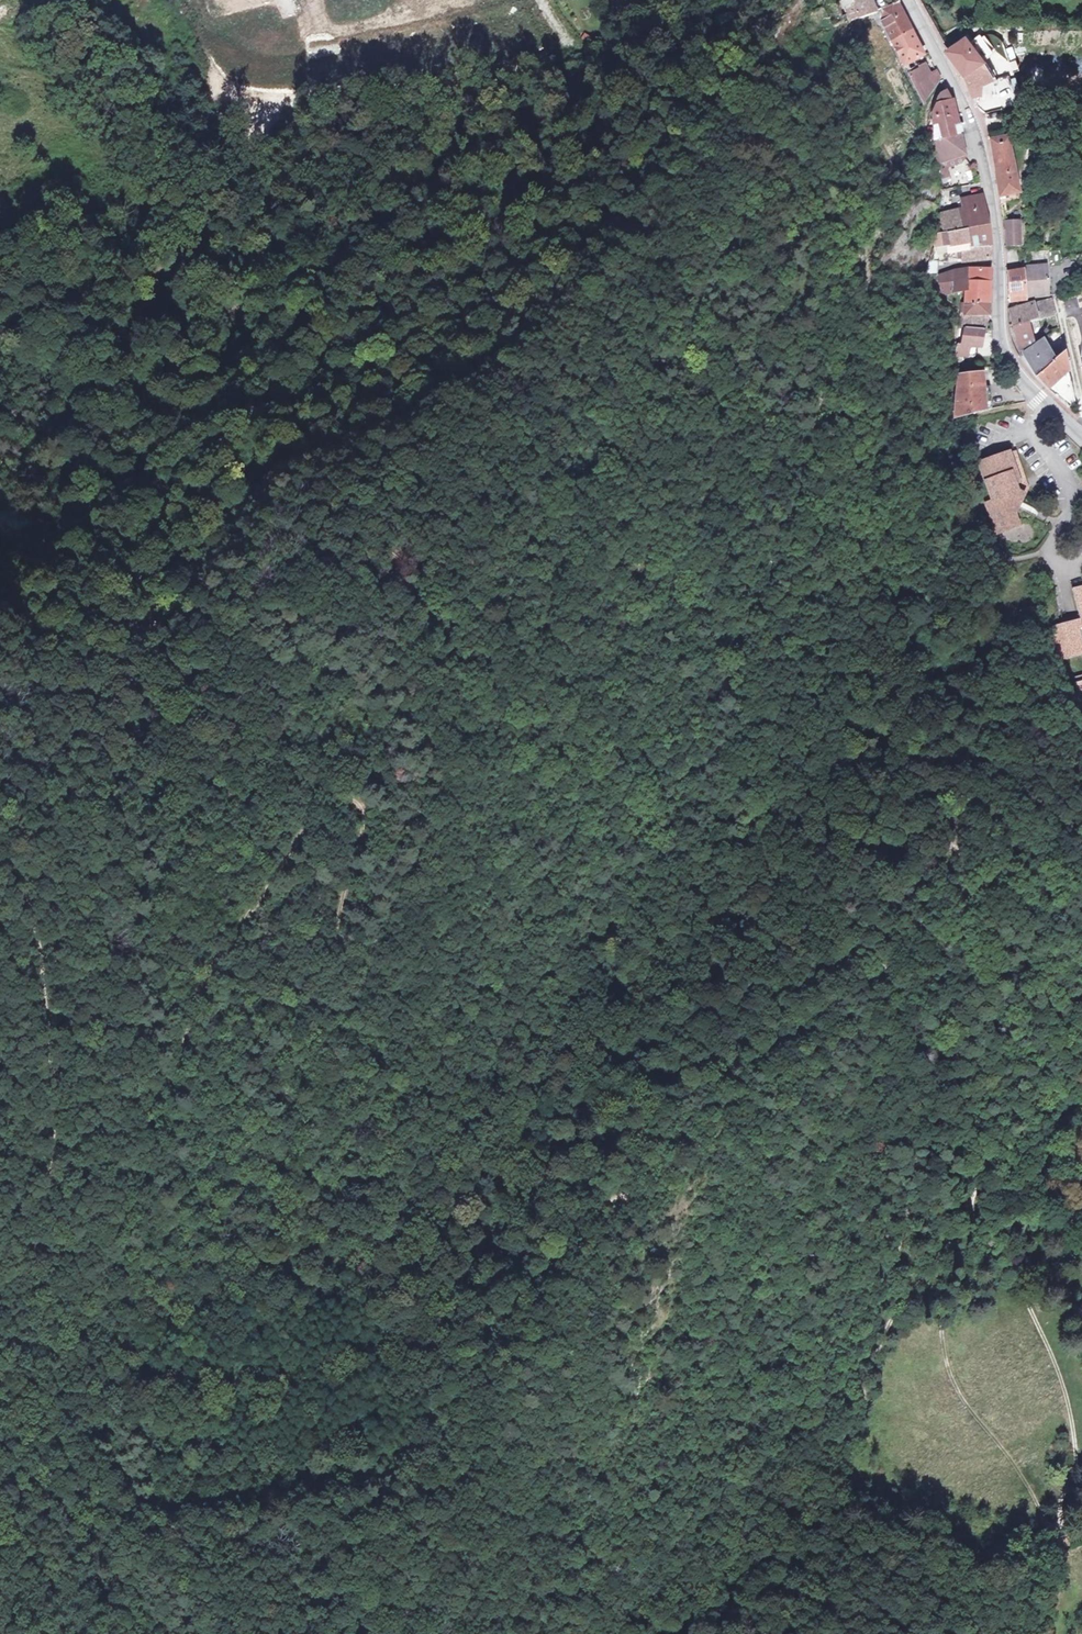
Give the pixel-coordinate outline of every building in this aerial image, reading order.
[(866,2),(865,0),(835,0),(838,5),(842,13),(866,2)] [(898,1),(880,11),(882,22),(891,41),(913,30),(898,1)] [(866,18),(873,14),(866,2),(842,13),(848,25),(848,27),(852,25),(866,18)] [(866,18),(852,25),(857,37),(872,29),(866,18)] [(925,52),(913,30),(891,41),(923,107),(941,78),(937,69),(927,77),(921,64),(910,70),(906,61),(925,52)] [(972,38),(948,50),(971,79),(977,100),(989,100),(990,86),(1002,83),(995,65),(972,38)] [(936,139),(960,133),(952,100),(947,89),(939,93),(936,102),(933,109),(936,139)] [(1015,107),(1006,109),(1007,116),(1017,113),(1015,107)] [(1000,138),(990,140),(1001,205),(1018,202),(1017,193),(1020,192),(1012,141),(1016,141),(1013,128),(1000,131),(1000,138)] [(960,133),(936,139),(938,160),(941,171),(948,169),(947,164),(962,161),(960,154),(964,153),(965,153),(960,133)] [(986,213),(982,193),(960,196),(961,209),(940,212),(942,230),(965,227),(987,224),(986,213)] [(1019,219),(1004,220),(1005,226),(1006,231),(1006,244),(1021,243),(1019,219)] [(987,224),(965,227),(968,246),(990,245),(987,224)] [(968,246),(965,227),(942,230),(933,232),(935,248),(949,247),(968,246)] [(968,246),(949,247),(950,253),(958,252),(959,258),(965,258),(965,260),(990,258),(990,245),(968,246)] [(927,278),(930,263),(934,248),(929,247),(926,256),(925,264),(923,277),(927,278)] [(939,277),(940,277),(941,264),(930,263),(927,278),(939,277)] [(1049,267),(1033,268),(1036,298),(1052,297),(1049,267)] [(968,268),(967,269),(965,294),(962,294),(962,302),(990,301),(990,269),(968,268)] [(965,294),(967,269),(952,274),(952,295),(962,294),(965,294)] [(1026,271),(1008,271),(1009,298),(1027,297),(1026,271)] [(952,295),(952,274),(940,277),(939,277),(940,295),(952,295)] [(990,301),(962,302),(961,321),(955,321),(955,328),(970,329),(992,333),(983,313),(990,313),(990,301)] [(1053,301),(1043,303),(1045,318),(1056,316),(1053,301)] [(1010,307),(1013,321),(1029,320),(1045,318),(1043,303),(1036,304),(1036,303),(1010,307)] [(1029,320),(1013,321),(1019,348),(1028,345),(1032,342),(1033,340),(1029,320)] [(992,333),(970,329),(965,346),(961,346),(956,358),(972,359),(975,352),(989,352),(992,333)] [(1043,340),(1023,353),(1035,374),(1052,360),(1043,340)] [(1052,360),(1035,374),(1046,386),(1047,387),(1071,406),(1074,402),(1063,351),(1052,360)] [(983,371),(957,375),(953,414),(994,407),(993,397),(991,397),(990,386),(984,386),(983,371)] [(1015,451),(1011,453),(1013,460),(1016,468),(1020,467),(1015,451)] [(1001,456),(980,463),(993,501),(986,504),(989,512),(997,534),(1020,526),(1016,515),(1012,509),(1015,509),(1016,505),(1018,502),(1019,502),(1021,503),(1025,496),(1020,494),(1022,490),(1020,482),(1025,480),(1020,467),(1016,468),(1013,460),(1011,453),(1001,456)] [(1019,507),(1021,503),(1019,502),(1018,502),(1016,505),(1015,509),(1012,509),(1016,515),(1018,509),(1019,507)] [(1073,589),(1080,615),(1081,622),(1071,624),(1070,618),(1062,620),(1064,626),(1052,629),(1060,661),(1081,656),(1081,586),(1073,589)] [(1073,617),(1070,618),(1071,624),(1081,622),(1080,615),(1073,617)] [(1074,677),(1081,708),(1081,675),(1074,677)] [(1058,1538),(1051,1542),(1056,1556),(1064,1552),(1058,1538)]
